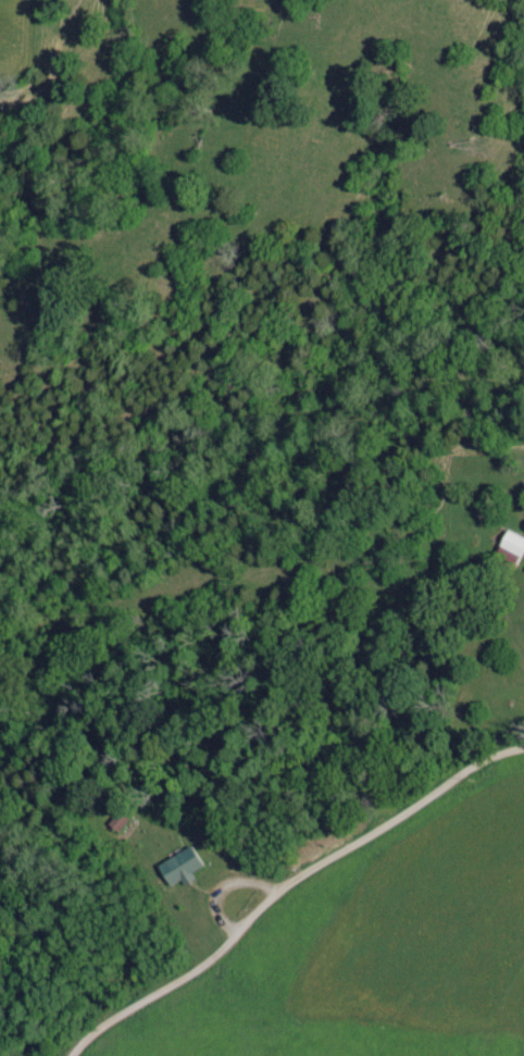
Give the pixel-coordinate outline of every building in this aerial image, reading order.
[(510,532),(502,548),(522,559),(523,554),(523,539),(510,532)] [(119,833),(130,820),(121,812),(110,826),(119,833)] [(194,879),(192,874),(204,868),(195,848),(161,865),(173,889),(194,879)]
